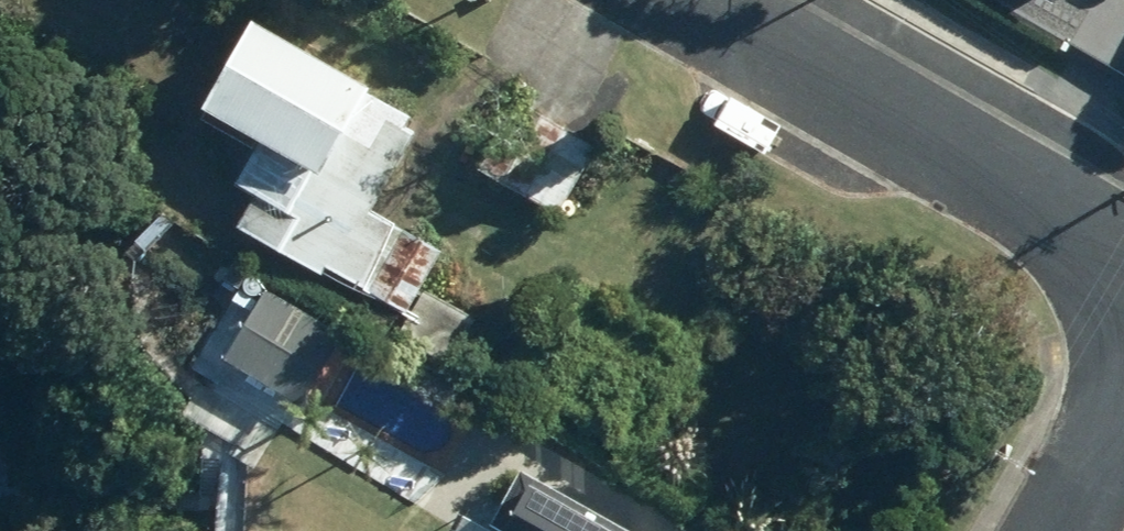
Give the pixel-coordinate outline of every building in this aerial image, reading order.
[(254,215),(338,264),(341,259),(421,305),(406,329),(459,359),(486,313),(434,282),(457,244),(386,203),(433,123),(422,116),(429,103),(390,81),(397,72),(277,1),(214,108),(267,139),(247,173),(270,186),(254,215)] [(519,175),(569,207),(611,139),(561,108),(519,175)] [(314,398),(357,329),(280,279),(234,351),(287,385),(283,390),(302,401),(306,395),(314,398)] [(665,529),(538,458),(505,520),(481,506),(467,530),(664,530),(665,529)]
